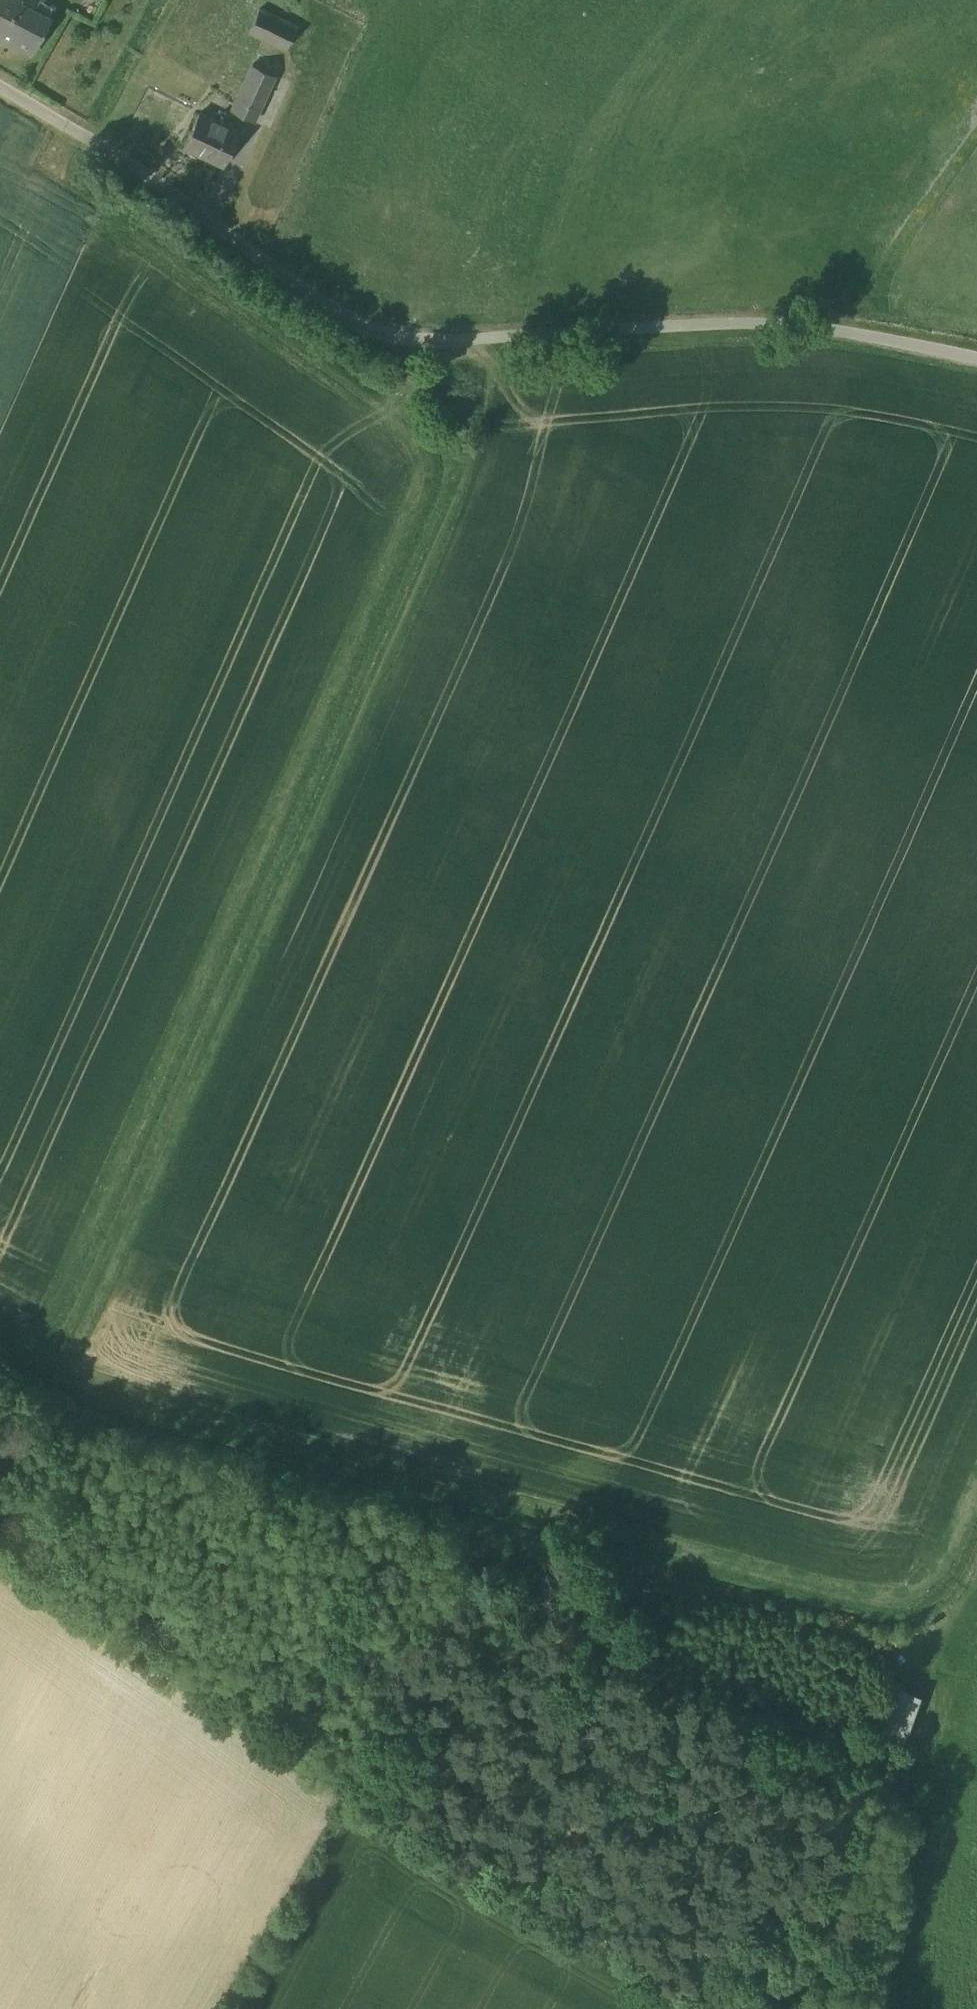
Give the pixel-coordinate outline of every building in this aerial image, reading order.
[(28,52),(49,13),(25,0),(0,0),(0,37),(28,52)] [(303,26),(262,4),(248,29),(290,51),(303,26)] [(230,119),(258,65),(235,54),(208,108),(230,119)] [(191,108),(173,144),(222,168),(240,132),(191,108)] [(882,1684),(868,1731),(896,1740),(911,1693),(882,1684)]
